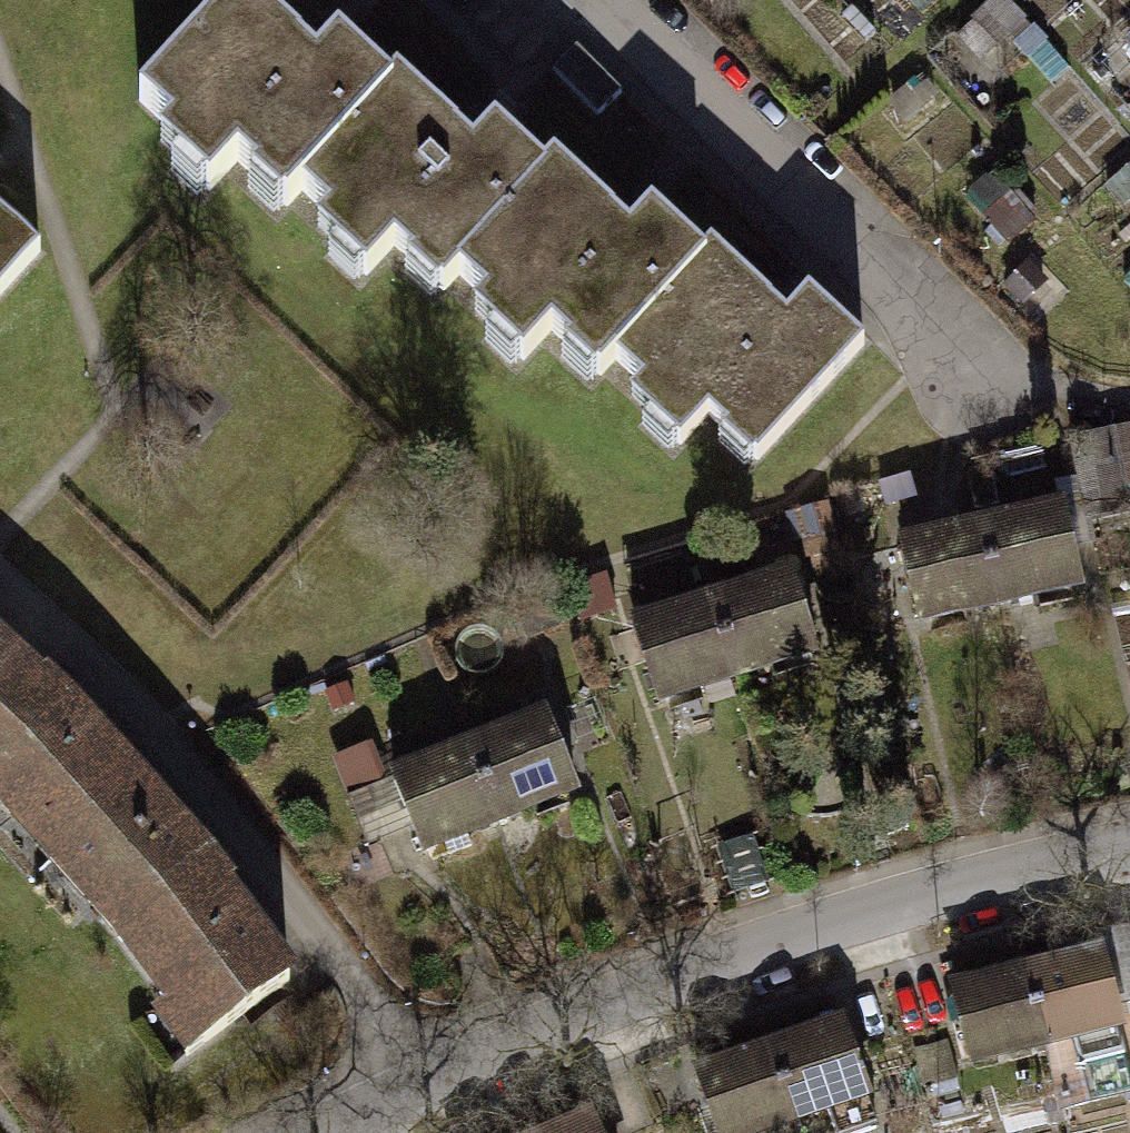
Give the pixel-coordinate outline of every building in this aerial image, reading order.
[(381,76),(306,0),(209,109),(243,141),(226,161),(270,201),(299,174),(348,224),(362,208),(463,97),(405,57),(381,76)] [(525,163),(463,97),(362,208),(389,225),(372,242),(423,283),(441,264),(485,302),(506,280),(599,187),(546,137),(525,163)] [(0,143),(0,355),(84,261),(6,194),(28,169),(0,143)] [(684,244),(611,174),(506,280),(546,315),(533,330),(576,365),(606,336),(659,388),(670,375),(759,275),(709,224),(684,244)] [(829,331),(767,267),(670,375),(691,393),(678,413),(724,458),(756,434),(797,472),(900,355),(852,310),(829,331)] [(1105,430),(1114,485),(1129,482),(1129,426),(1105,430)] [(1086,510),(914,549),(937,639),(1112,595),(1086,510)] [(840,668),(807,582),(652,630),(686,721),(840,668)] [(0,619),(0,786),(20,803),(119,916),(235,1071),(335,1002),(172,785),(0,619)] [(563,718),(405,774),(441,864),(599,803),(563,718)] [(1100,942),(944,979),(965,1068),(1073,1042),(1078,1064),(1121,1054),(1116,1032),(1121,1030),(1100,942)] [(688,1064),(711,1132),(768,1132),(826,1114),(832,1132),(848,1132),(871,1125),(863,1101),(866,1100),(836,1014),(688,1064)] [(520,1132),(598,1132),(586,1105),(520,1132)]
